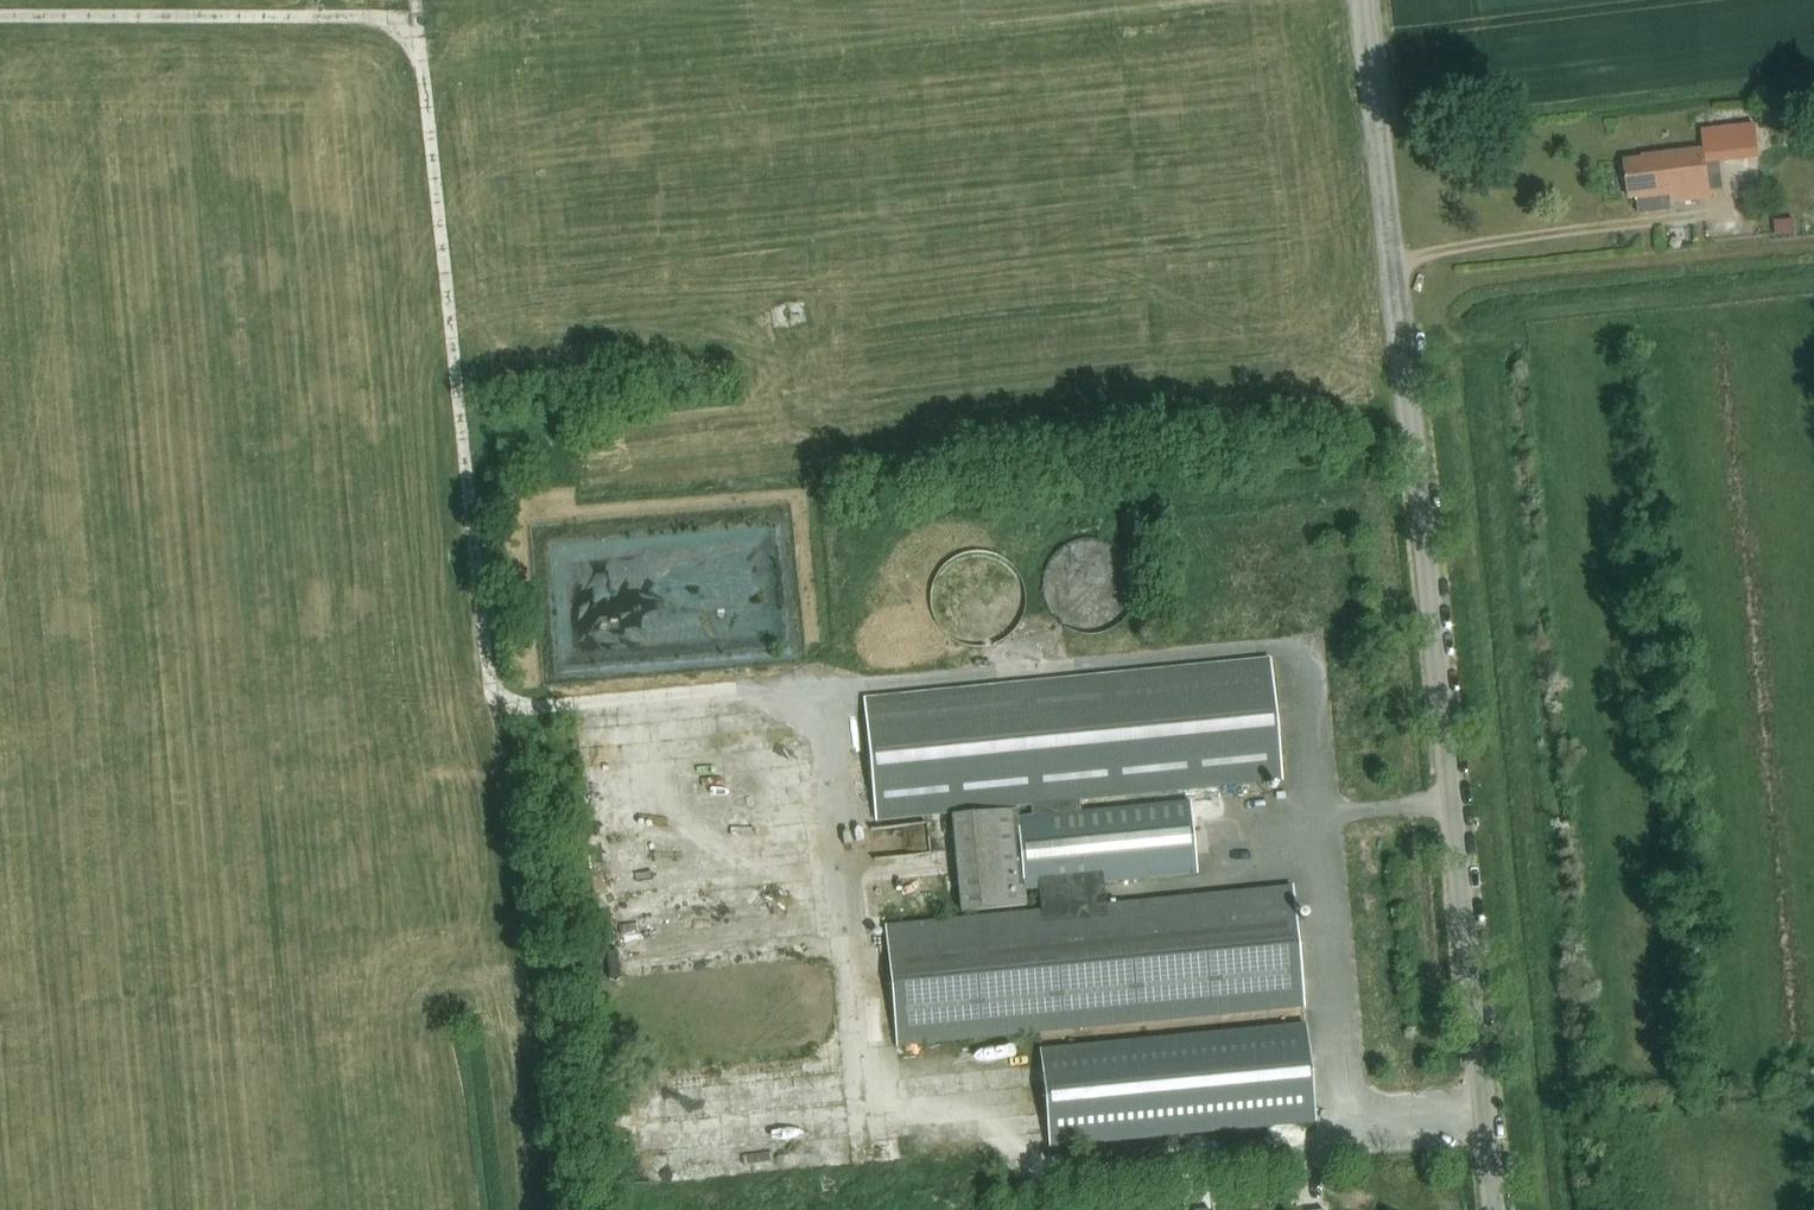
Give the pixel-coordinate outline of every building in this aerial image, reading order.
[(1711,198),(1707,165),(1706,149),(1646,155),(1646,160),(1625,162),(1629,199),(1638,197),(1640,216),(1672,212),(1671,202),(1711,198)] [(944,632),(1006,633),(1008,559),(946,557),(944,632)] [(1027,905),(1026,893),(1041,892),(1043,915),(886,930),(898,1050),(1303,1010),(1291,890),(1105,908),(1103,887),(1196,877),(1189,806),(1080,816),(1079,803),(1281,783),(1269,664),(864,704),(875,822),(1032,807),(1034,822),(1019,823),(1018,809),(953,816),(954,829),(961,900),(962,912),(1027,905)] [(802,913),(626,926),(629,964),(710,958),(710,952),(804,945),(802,913)] [(1304,1029),(1040,1056),(1049,1150),(1313,1124),(1304,1029)]
